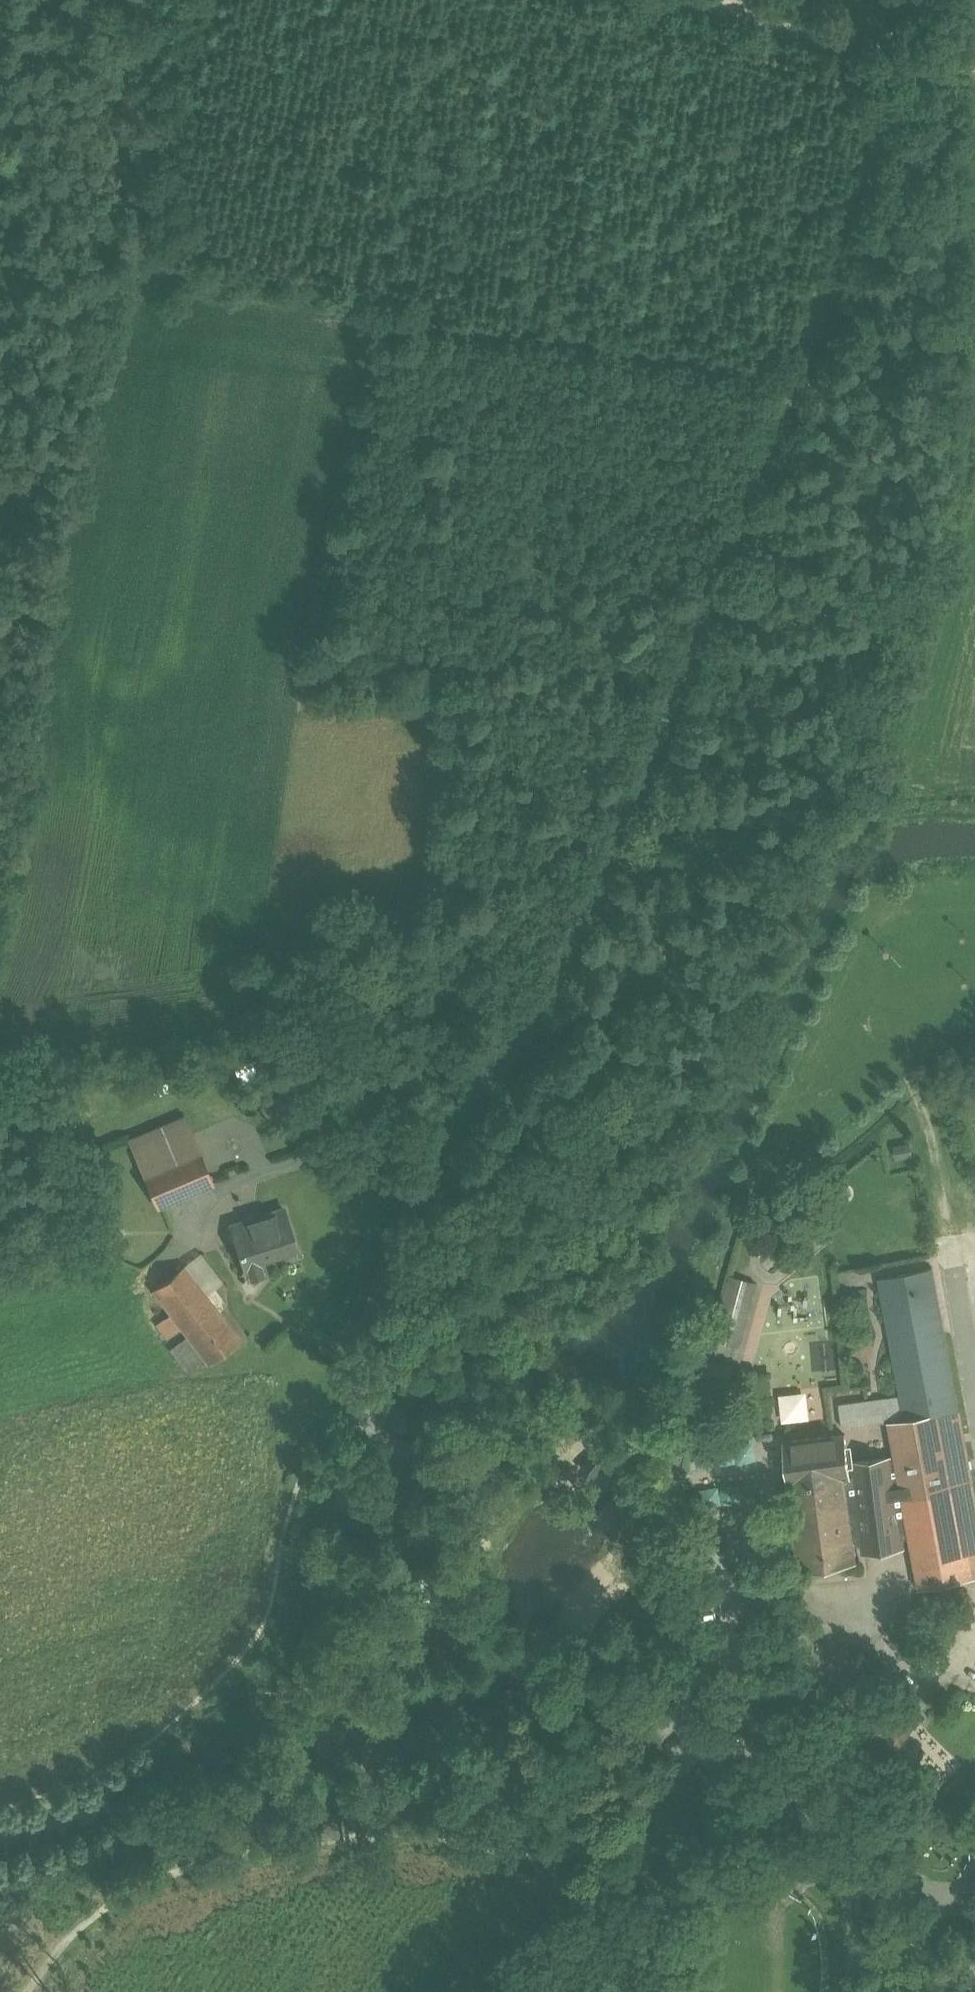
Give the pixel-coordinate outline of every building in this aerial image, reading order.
[(129,1140),(144,1174),(200,1150),(185,1116),(129,1140)] [(910,1144),(895,1147),(898,1159),(912,1156),(910,1144)] [(200,1150),(144,1174),(159,1207),(215,1183),(200,1150)] [(287,1210),(250,1222),(250,1221),(232,1227),(248,1278),(268,1271),(264,1258),(297,1247),(299,1252),(300,1252),(287,1210)] [(120,1240),(119,1232),(91,1233),(91,1242),(120,1240)] [(185,1266),(154,1290),(173,1315),(184,1330),(187,1333),(218,1309),(185,1266)] [(880,1277),(889,1327),(941,1317),(932,1268),(880,1277)] [(755,1284),(731,1277),(715,1340),(738,1346),(755,1284)] [(218,1309),(187,1333),(210,1364),(241,1340),(218,1309)] [(173,1315),(162,1323),(174,1338),(184,1330),(173,1315)] [(941,1317),(889,1327),(901,1395),(906,1418),(889,1421),(896,1456),(903,1497),(972,1484),(941,1317)] [(733,1367),(705,1362),(703,1378),(730,1383),(733,1367)] [(901,1395),(885,1397),(889,1421),(906,1418),(901,1395)] [(885,1397),(840,1403),(843,1427),(889,1421),(885,1397)] [(844,1432),(784,1442),(790,1485),(789,1485),(792,1509),(848,1500),(854,1500),(851,1476),(844,1432)] [(848,1500),(855,1542),(863,1540),(865,1552),(903,1546),(902,1538),(910,1537),(903,1497),(896,1456),(853,1463),(856,1476),(851,1476),(854,1500),(848,1500)] [(903,1497),(910,1537),(917,1586),(974,1577),(974,1502),(972,1484),(903,1497)] [(848,1500),(792,1509),(800,1569),(857,1561),(855,1542),(848,1500)]
